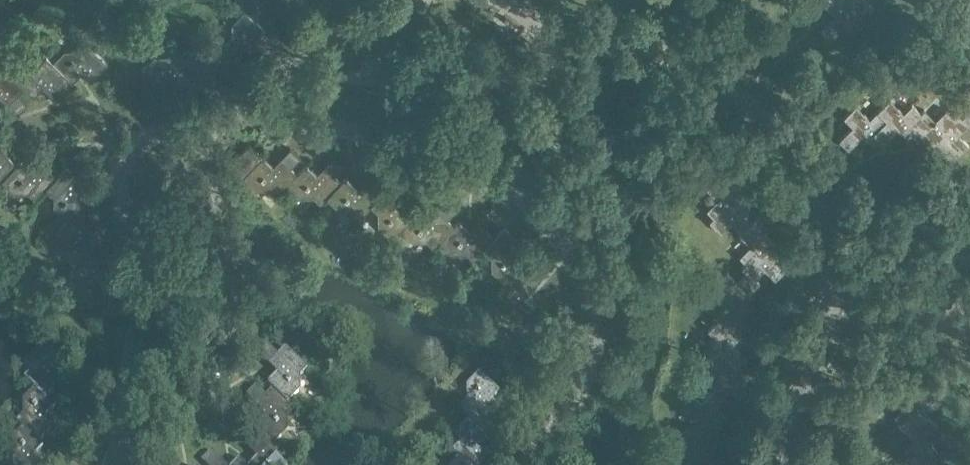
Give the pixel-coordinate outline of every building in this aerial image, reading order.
[(243,11),(244,10),(255,21),(256,21),(271,4),(267,0),(233,0),(243,11)] [(244,10),(243,11),(232,23),(232,37),(226,44),(225,44),(236,55),(247,65),(264,48),(251,36),(257,30),(260,33),(264,29),(256,21),(255,21),(244,10)] [(53,62),(52,62),(68,77),(67,78),(72,82),(76,78),(72,75),(78,68),(82,72),(91,80),(107,63),(85,42),(78,50),(64,50),(53,62)] [(181,54),(182,53),(175,47),(168,55),(154,55),(142,68),(162,88),(166,84),(162,80),(168,74),(181,86),(197,69),(181,54)] [(13,76),(13,77),(24,87),(24,88),(33,96),(37,92),(33,89),(39,82),(43,86),(51,94),(67,78),(68,77),(52,62),(53,62),(46,56),(39,64),(25,64),(13,76)] [(8,104),(24,88),(24,87),(13,77),(13,76),(2,66),(0,68),(0,97),(8,104)] [(906,126),(921,113),(912,104),(903,112),(890,98),(876,111),(886,122),(873,135),(879,140),(882,143),(896,128),(907,139),(913,133),(906,126)] [(886,122),(876,111),(869,118),(856,104),(843,117),(852,126),(839,139),(848,149),(863,135),(874,145),(879,140),(873,135),(886,122)] [(906,126),(913,133),(917,137),(920,134),(932,147),(936,143),(945,152),(949,148),(957,156),(969,145),(959,134),(969,124),(962,117),(957,112),(953,116),(946,109),(935,120),(924,109),(921,113),(906,126)] [(962,117),(969,124),(969,126),(969,109),(962,117)] [(248,144),(229,164),(243,177),(262,157),(248,144)] [(2,182),(2,181),(17,165),(0,149),(0,184),(2,182)] [(262,157),(243,177),(256,190),(270,189),(277,197),(288,186),(287,186),(298,174),(281,158),(273,167),(269,170),(263,164),(266,161),(262,157)] [(17,165),(2,181),(2,182),(15,193),(29,193),(36,200),(47,189),(46,189),(57,178),(56,177),(40,161),(31,170),(28,174),(22,168),(25,165),(21,161),(17,165)] [(298,174),(287,186),(288,186),(300,198),(314,197),(321,204),(327,198),(342,182),(325,166),(316,175),(313,178),(307,172),(310,169),(306,165),(298,174)] [(57,178),(46,189),(47,189),(53,196),(54,210),(66,221),(66,222),(77,211),(86,202),(82,198),(78,202),(72,196),(84,183),(67,166),(56,177),(57,178)] [(731,184),(734,180),(724,170),(706,188),(717,199),(707,210),(713,216),(709,221),(721,233),(732,222),(742,232),(753,221),(745,213),(749,209),(740,200),(744,196),(731,184)] [(342,182),(327,198),(340,210),(353,210),(357,213),(361,217),(371,206),(382,195),(381,194),(365,178),(357,186),(356,187),(352,191),(346,185),(350,181),(346,177),(342,182)] [(382,195),(371,206),(378,213),(378,226),(392,239),(400,230),(400,229),(410,218),(407,215),(403,219),(397,213),(400,209),(409,200),(391,183),(381,194),(382,195)] [(410,218),(400,229),(400,230),(413,242),(426,241),(434,248),(440,242),(440,241),(455,226),(454,226),(438,210),(429,219),(425,222),(419,216),(423,213),(419,209),(410,218)] [(757,216),(753,221),(742,232),(739,234),(750,245),(739,256),(746,263),(742,267),(747,272),(748,272),(755,278),(764,269),(775,279),(787,267),(778,259),(782,255),(773,246),(777,242),(764,230),(767,226),(757,216)] [(455,226),(440,241),(440,242),(453,254),(466,253),(474,261),(484,250),(484,249),(495,238),(494,238),(478,222),(469,231),(465,234),(459,228),(463,225),(459,221),(454,226),(455,226)] [(495,238),(484,249),(484,250),(491,256),(491,270),(504,282),(515,271),(524,263),(520,259),(516,262),(510,256),(514,253),(522,244),(505,227),(494,238),(495,238)] [(504,282),(493,293),(501,300),(501,314),(514,326),(534,306),(529,302),(526,306),(520,300),(523,296),(532,287),(515,271),(504,282)] [(748,272),(747,272),(737,282),(727,272),(715,284),(719,289),(712,295),(723,306),(713,317),(716,320),(717,320),(731,333),(737,327),(740,324),(737,321),(750,308),(746,305),(755,296),(751,291),(759,283),(755,278),(748,272)] [(717,320),(716,320),(707,329),(716,338),(702,352),(714,364),(723,355),(737,368),(744,361),(746,359),(732,344),(743,333),(737,327),(731,333),(717,320)] [(31,370),(24,378),(34,388),(34,387),(46,398),(47,398),(62,381),(53,373),(50,369),(56,363),(59,367),(63,362),(43,343),(31,356),(31,370)] [(268,346),(259,356),(268,365),(277,374),(281,377),(275,383),(271,380),(267,384),(272,388),(288,403),(288,402),(300,390),(300,376),(307,369),(285,348),(278,355),(268,346)] [(723,355),(714,364),(722,372),(709,385),(714,390),(722,397),(730,389),(744,402),(754,392),(739,377),(750,367),(744,361),(737,368),(723,355)] [(467,400),(459,407),(470,418),(471,417),(482,428),(498,411),(486,399),(492,393),(495,396),(499,392),(479,373),(466,386),(467,400)] [(256,386),(246,396),(256,405),(265,414),(268,417),(262,423),(259,420),(255,424),(264,433),(264,432),(276,443),(276,442),(288,430),(287,416),(295,409),(288,402),(288,403),(272,388),(265,395),(256,386)] [(23,414),(15,422),(22,428),(38,442),(45,435),(54,444),(64,434),(54,425),(45,416),(42,413),(48,407),(51,410),(55,406),(47,398),(46,398),(34,387),(34,388),(22,400),(23,414)] [(900,421),(897,424),(912,438),(902,449),(908,455),(914,447),(929,461),(938,452),(929,444),(942,429),(929,418),(920,428),(906,415),(900,421)] [(451,451),(458,458),(458,457),(466,464),(481,464),(490,455),(478,443),(484,437),(487,440),(491,436),(482,428),(471,417),(470,418),(458,430),(459,444),(451,451)] [(4,462),(7,464),(42,464),(33,457),(30,453),(36,447),(39,450),(43,446),(38,442),(22,428),(10,440),(11,454),(4,462)] [(279,461),(287,453),(276,442),(276,443),(264,432),(264,433),(248,449),(257,458),(261,461),(257,464),(279,464),(279,461)] [(933,464),(929,461),(914,447),(908,455),(905,458),(908,461),(904,464),(933,464)] [(201,461),(205,464),(225,464),(220,460),(211,451),(201,461)]
